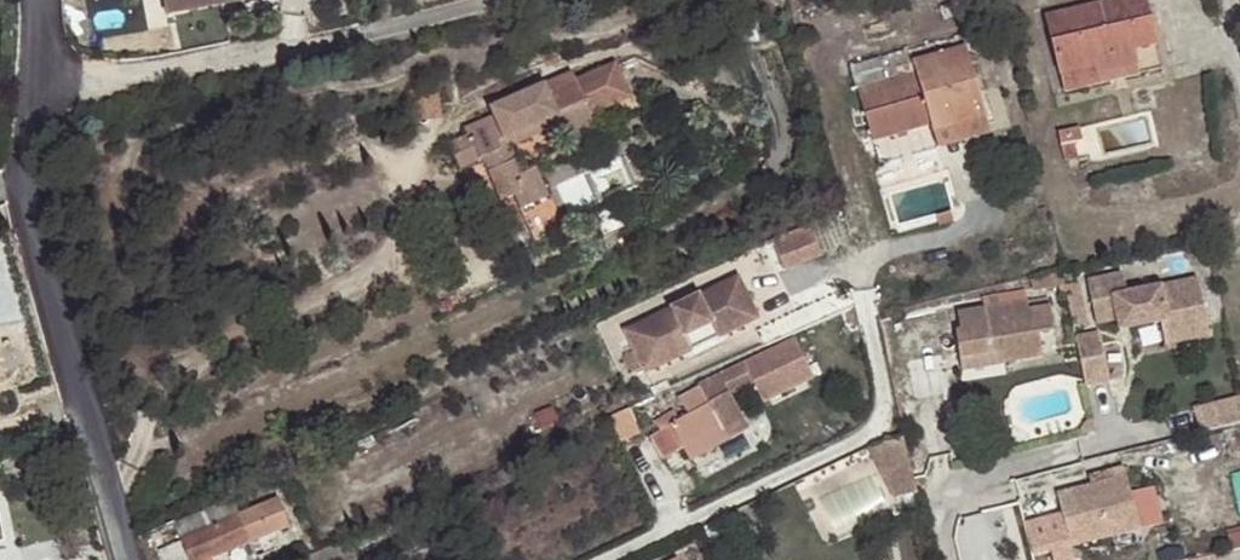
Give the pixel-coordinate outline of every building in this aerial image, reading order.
[(220,0),(160,0),(163,14),(221,4),(220,0)] [(1060,76),(1096,68),(1098,76),(1135,67),(1131,52),(1156,47),(1146,0),(1124,0),(1046,18),(1060,76)] [(1143,52),(1148,68),(1170,61),(1165,45),(1143,52)] [(908,49),(850,67),(872,142),(929,125),(931,133),(984,118),(964,48),(912,64),(908,49)] [(1096,68),(1060,76),(1065,94),(1138,76),(1135,67),(1098,76),(1096,68)] [(469,127),(452,132),(460,157),(484,150),(496,193),(512,188),(527,239),(568,226),(556,188),(545,191),(537,165),(519,171),(515,156),(505,159),(498,132),(560,114),(590,105),(593,117),(614,111),(612,103),(634,97),(625,69),(584,82),(554,91),(552,82),(495,99),(498,109),(466,118),(469,127)] [(581,73),(552,82),(554,91),(584,82),(581,73)] [(612,103),(614,111),(636,105),(634,97),(612,103)] [(565,138),(597,128),(593,117),(590,105),(560,114),(498,132),(505,159),(515,156),(510,140),(561,125),(565,138)] [(1073,144),(1061,147),(1065,162),(1077,159),(1073,144)] [(575,214),(638,186),(624,155),(561,184),(575,214)] [(826,253),(818,231),(781,245),(790,267),(826,253)] [(1120,274),(1085,282),(1096,326),(1119,320),(1120,324),(1135,320),(1136,329),(1162,322),(1167,344),(1210,333),(1196,276),(1126,295),(1120,274)] [(717,340),(758,320),(738,279),(626,332),(645,374),(693,352),(686,337),(710,326),(717,340)] [(1076,287),(1064,290),(1073,331),(1086,329),(1076,287)] [(1027,309),(1025,300),(956,312),(959,330),(951,331),(956,359),(995,350),(999,365),(1041,357),(1036,335),(1053,331),(1047,305),(1027,309)] [(1136,329),(1135,320),(1120,324),(1122,332),(1136,329)] [(686,337),(693,352),(717,340),(710,326),(686,337)] [(1098,332),(1074,337),(1086,386),(1111,380),(1098,332)] [(688,417),(656,432),(669,457),(683,450),(690,462),(748,430),(728,395),(734,392),(740,389),(752,384),(767,377),(803,364),(795,340),(744,359),(745,366),(680,399),(688,417)] [(995,350),(956,359),(958,373),(999,365),(995,350)] [(1239,427),(1239,402),(1198,412),(1204,436),(1239,427)] [(901,430),(870,446),(893,493),(915,483),(901,430)] [(1127,477),(1059,493),(1072,547),(1140,530),(1127,477)] [(252,544),(241,518),(234,499),(175,524),(189,559),(212,559),(252,544)] [(241,518),(252,544),(291,527),(281,502),(241,518)] [(313,559),(340,559),(336,550),(313,559)]
